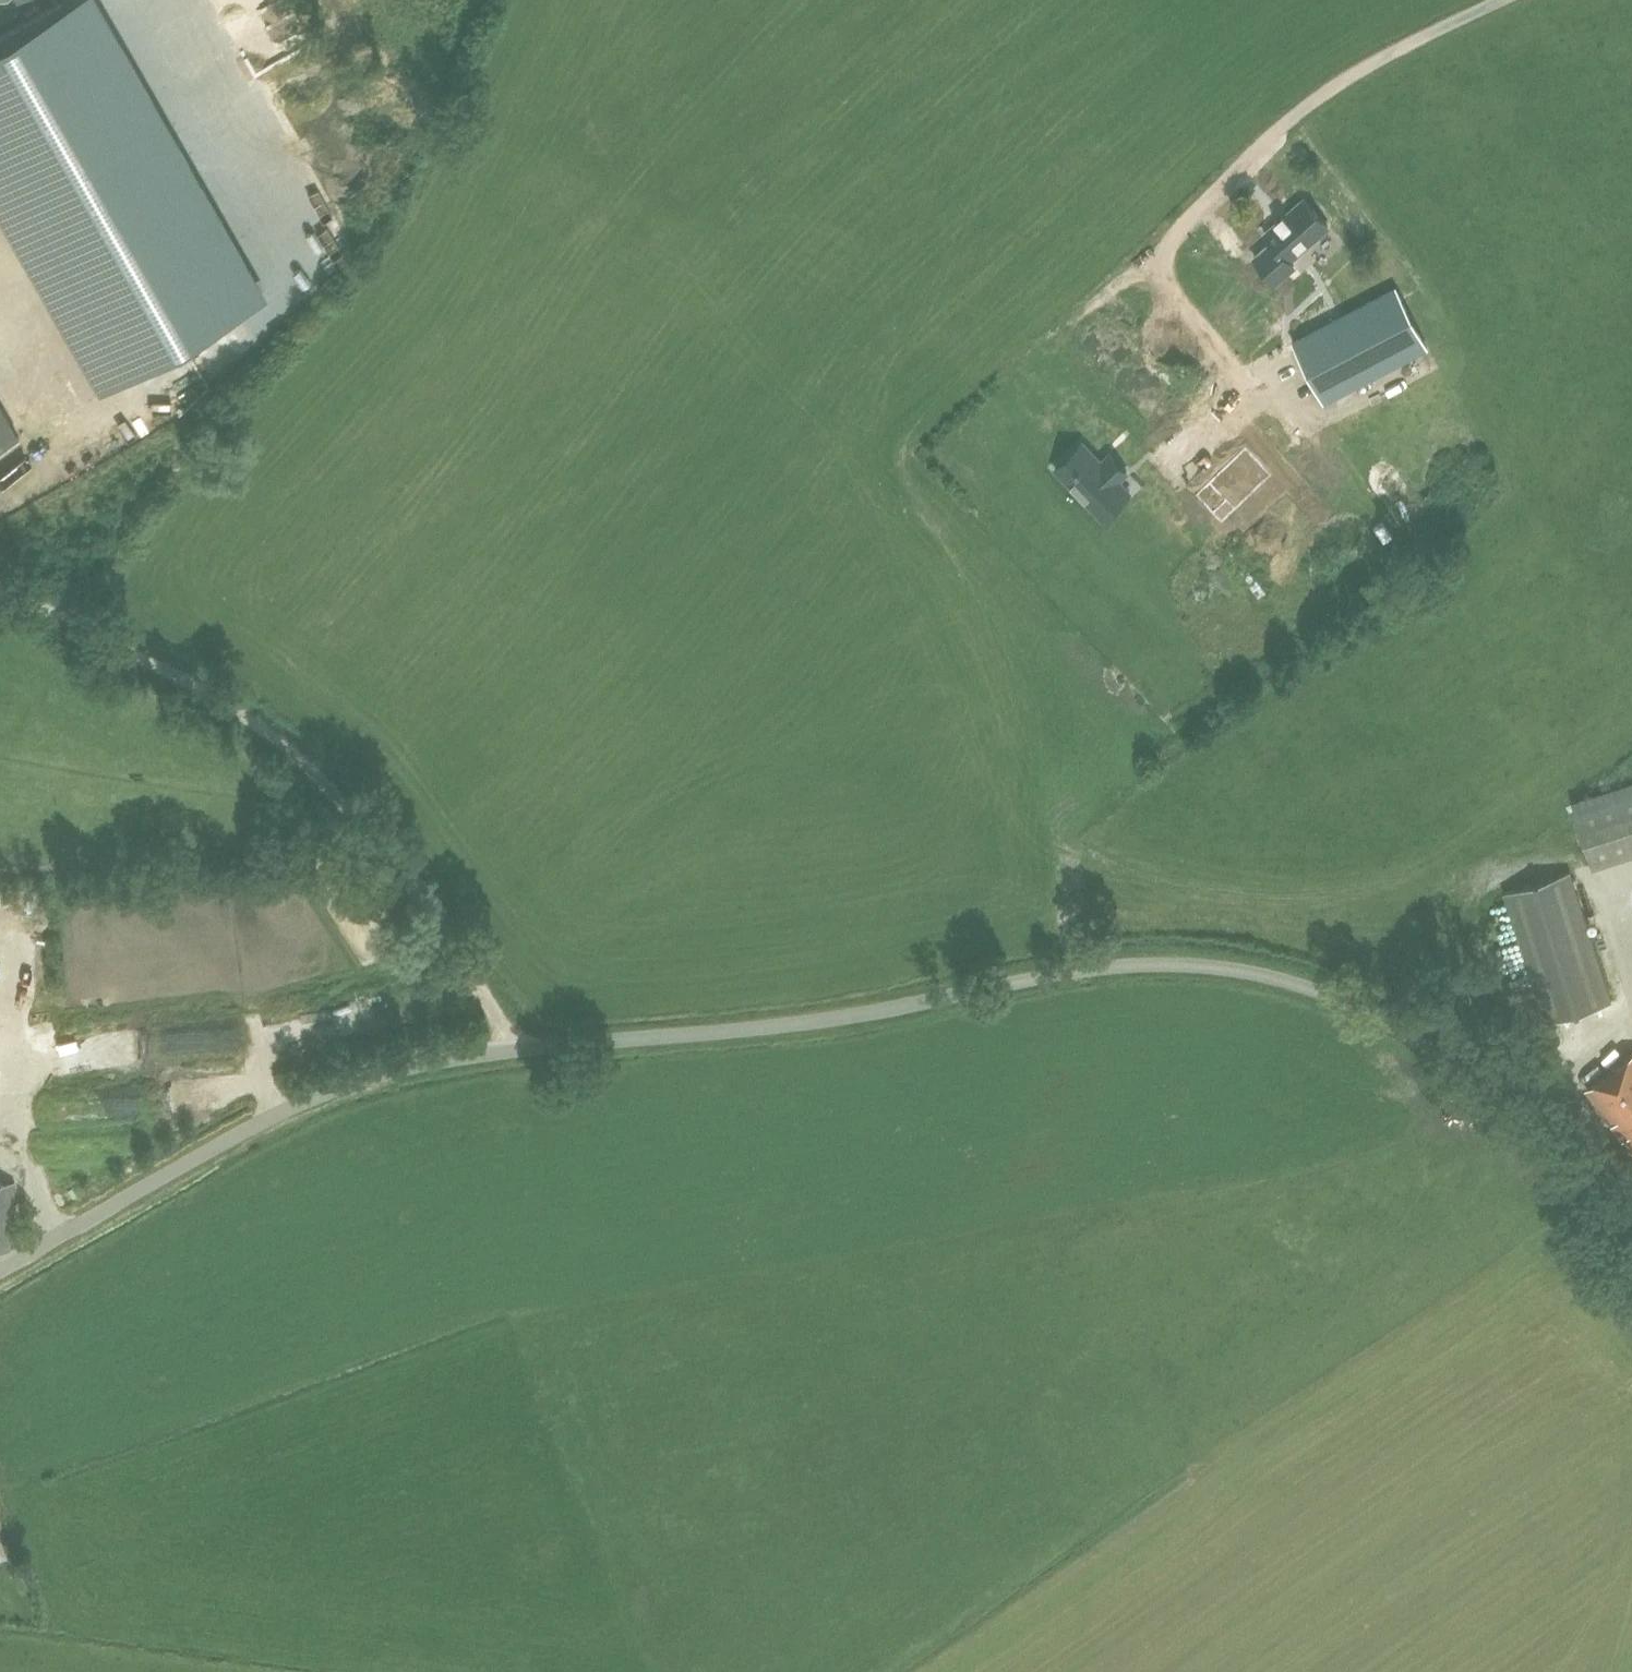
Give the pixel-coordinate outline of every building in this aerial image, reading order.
[(235,311),(132,131),(62,8),(0,43),(0,146),(129,371),(221,319),(235,311)] [(1329,226),(1305,199),(1265,234),(1273,242),(1262,252),(1283,276),(1295,266),(1290,260),(1329,226)] [(1428,349),(1395,286),(1293,339),(1326,403),(1428,349)] [(0,405),(0,447),(16,440),(0,405)] [(1252,426),(1212,465),(1263,518),(1303,479),(1252,426)] [(1103,517),(1114,507),(1130,492),(1119,480),(1127,472),(1110,454),(1102,462),(1082,442),(1056,468),(1083,496),(1103,517)] [(1601,863),(1631,855),(1631,769),(1580,783),(1601,863)] [(1547,1021),(1555,1018),(1612,1000),(1571,870),(1506,891),(1547,1021)] [(1631,1145),(1631,1054),(1588,1088),(1631,1145)] [(16,1181),(0,1180),(0,1248),(11,1249),(16,1181)]
